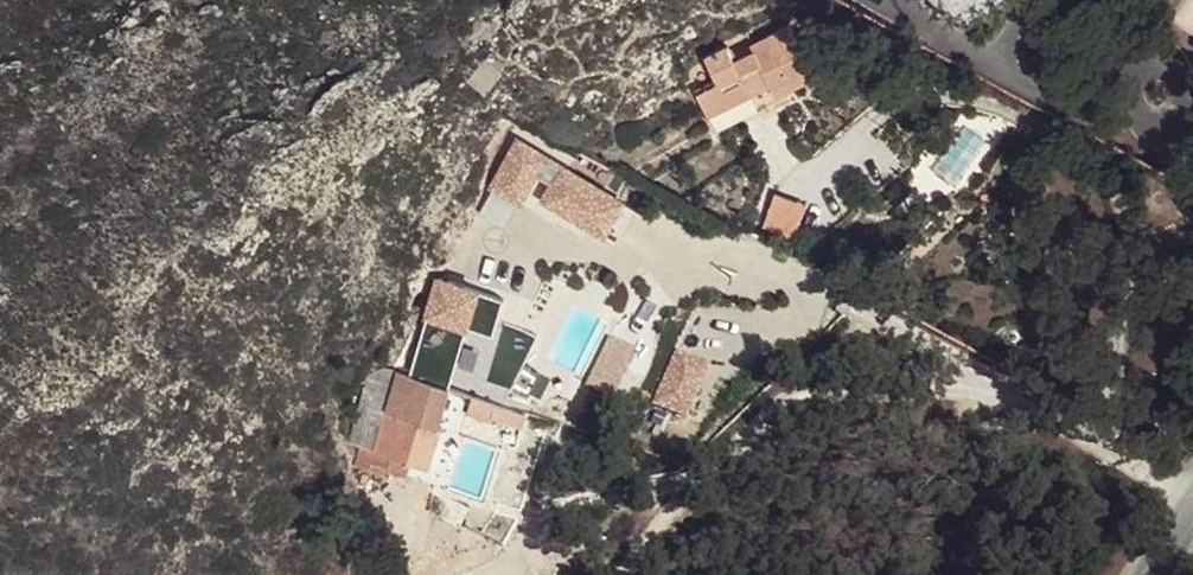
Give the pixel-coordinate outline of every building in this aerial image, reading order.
[(729,45),(707,56),(720,84),(700,94),(715,125),(741,112),(758,104),(753,93),(750,88),(770,79),(772,84),(777,93),(813,74),(790,26),(754,44),(756,49),(736,59),(733,54),(729,45)] [(754,44),(733,54),(736,59),(756,49),(754,44)] [(750,88),(753,93),(772,84),(770,79),(750,88)] [(747,122),(741,112),(715,125),(720,136),(747,122)] [(559,160),(512,137),(504,154),(551,176),(559,160)] [(563,165),(546,196),(597,222),(613,191),(563,165)] [(765,226),(795,240),(806,220),(776,205),(765,226)] [(463,393),(464,393),(467,383),(453,379),(473,313),(434,301),(411,377),(449,388),(463,393)] [(614,334),(590,383),(620,398),(644,348),(614,334)] [(699,414),(711,355),(671,347),(659,406),(699,414)] [(375,450),(398,373),(388,370),(377,371),(370,376),(350,443),(360,446),(375,450)] [(449,388),(411,377),(398,373),(375,450),(360,446),(355,464),(386,473),(391,455),(439,470),(451,433),(437,428),(449,388)] [(463,393),(449,388),(437,428),(451,433),(463,393)] [(506,405),(496,402),(494,412),(503,415),(506,405)] [(462,436),(451,433),(439,470),(451,473),(462,436)]
